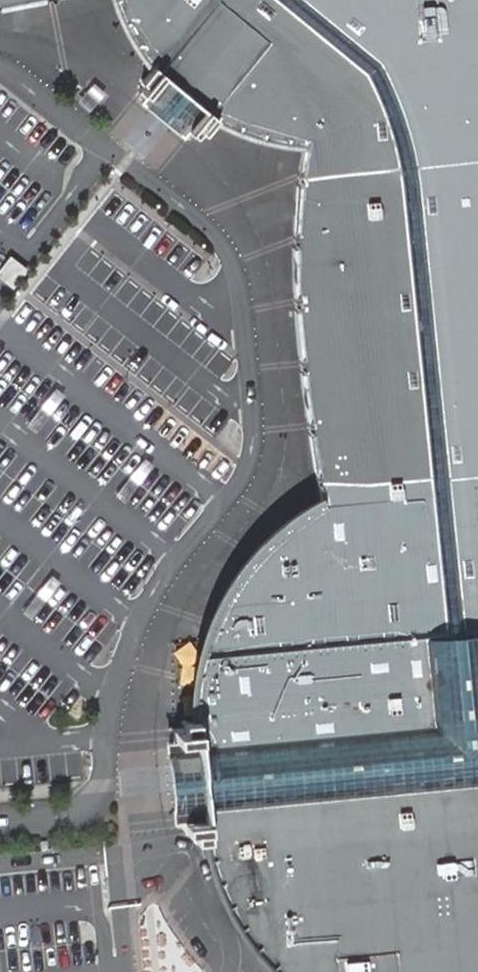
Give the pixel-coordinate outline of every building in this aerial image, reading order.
[(125,25),(137,45),(151,64),(174,83),(172,87),(171,91),(172,96),(174,98),(178,101),(183,102),(189,101),(193,98),(216,116),(238,127),(250,131),(278,138),(300,141),(294,240),(294,300),(300,362),(308,424),(320,501),(309,506),(280,527),(260,546),(247,560),(232,582),(219,604),(207,631),(202,647),(196,672),(193,706),(193,717),(198,764),(194,765),(190,767),(188,771),(187,776),(187,779),(189,783),(192,786),(196,788),(200,788),(205,835),(209,856),(222,890),(236,918),(246,934),(262,954),(280,971),(477,971),(477,0),(114,0),(125,25)] [(154,84),(148,79),(141,88),(146,93),(154,84)] [(201,124),(196,119),(188,128),(194,132),(201,124)] [(8,257),(0,266),(0,278),(11,287),(24,270),(8,257)] [(66,395),(55,387),(24,425),(35,434),(66,395)] [(189,737),(188,727),(172,728),(173,738),(189,737)] [(196,817),(180,818),(181,828),(197,827),(196,817)]
